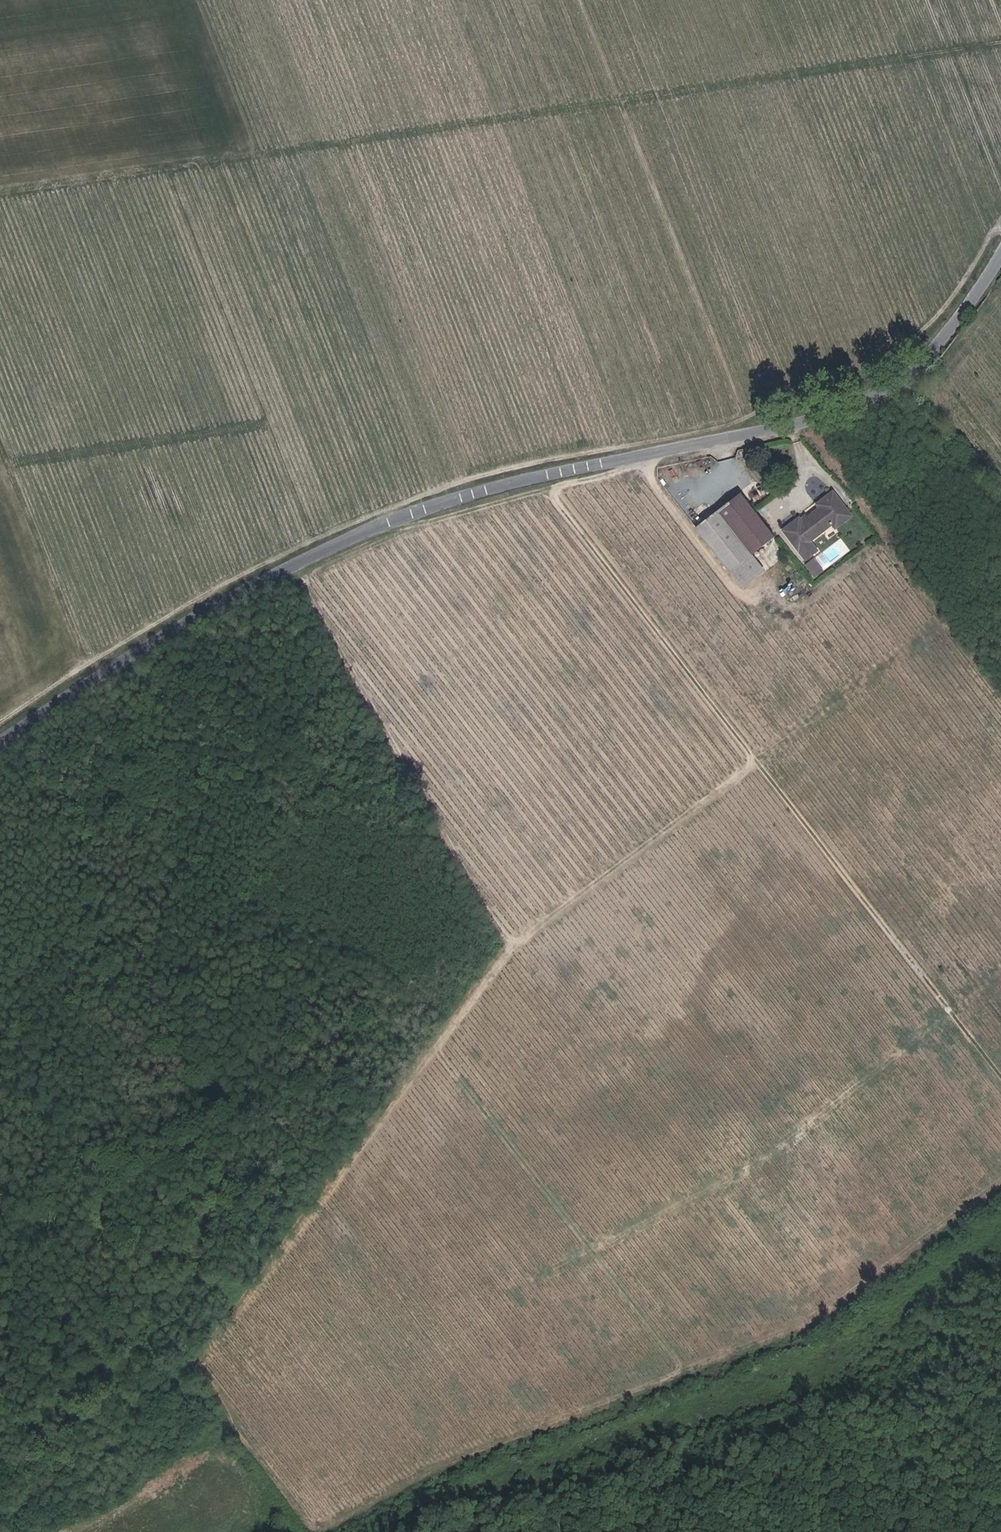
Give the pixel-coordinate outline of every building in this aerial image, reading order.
[(858,497),(846,481),(838,487),(850,503),(858,497)] [(779,530),(746,486),(702,519),(734,563),(756,547),(779,530)] [(807,517),(804,513),(788,524),(809,553),(821,545),(814,536),(837,519),(834,514),(841,509),(844,513),(853,507),(850,503),(838,487),(822,499),(825,503),(807,517)] [(856,511),(853,507),(844,513),(841,509),(834,514),(837,519),(840,523),(856,511)] [(769,563),(756,547),(734,563),(746,580),(769,563)] [(817,576),(826,568),(814,557),(806,565),(817,576)]
